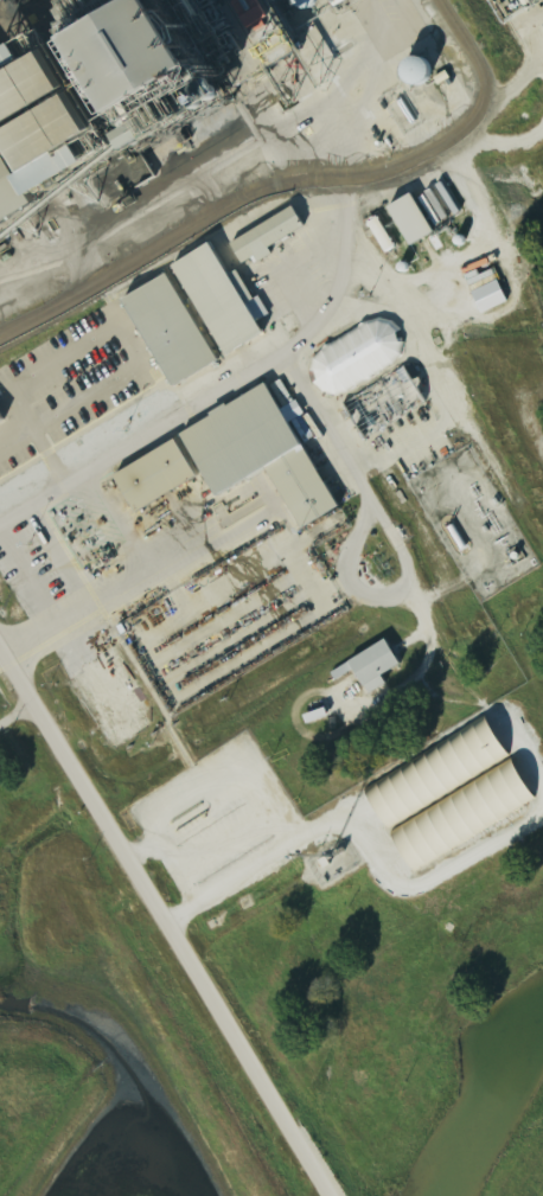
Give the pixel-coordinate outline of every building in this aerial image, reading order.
[(21,46),(27,57),(0,73),(0,228),(219,95),(200,64),(242,39),(260,69),(304,41),(279,0),(98,0),(21,46)] [(417,247),(441,233),(419,193),(395,207),(417,247)] [(287,206),(298,223),(238,261),(228,243),(287,206)] [(373,223),(388,255),(400,249),(385,217),(373,223)] [(204,244),(165,264),(219,359),(257,334),(204,244)] [(113,301),(160,275),(212,363),(167,386),(113,301)] [(476,292),(485,314),(512,303),(503,281),(476,292)] [(414,361),(395,318),(311,355),(323,381),(318,383),(326,400),(414,361)] [(345,401),(366,439),(432,404),(412,365),(345,401)] [(332,505),(258,382),(175,434),(209,493),(258,463),(294,524),(332,505)] [(0,401),(0,428),(11,422),(0,401)] [(170,439),(109,475),(132,513),(191,477),(170,439)] [(331,537),(309,548),(299,529),(319,517),(331,537)] [(407,666),(393,642),(356,663),(374,695),(393,685),(388,676),(407,666)] [(370,786),(390,825),(516,758),(496,719),(370,786)] [(395,826),(416,868),(542,803),(521,761),(395,826)]
